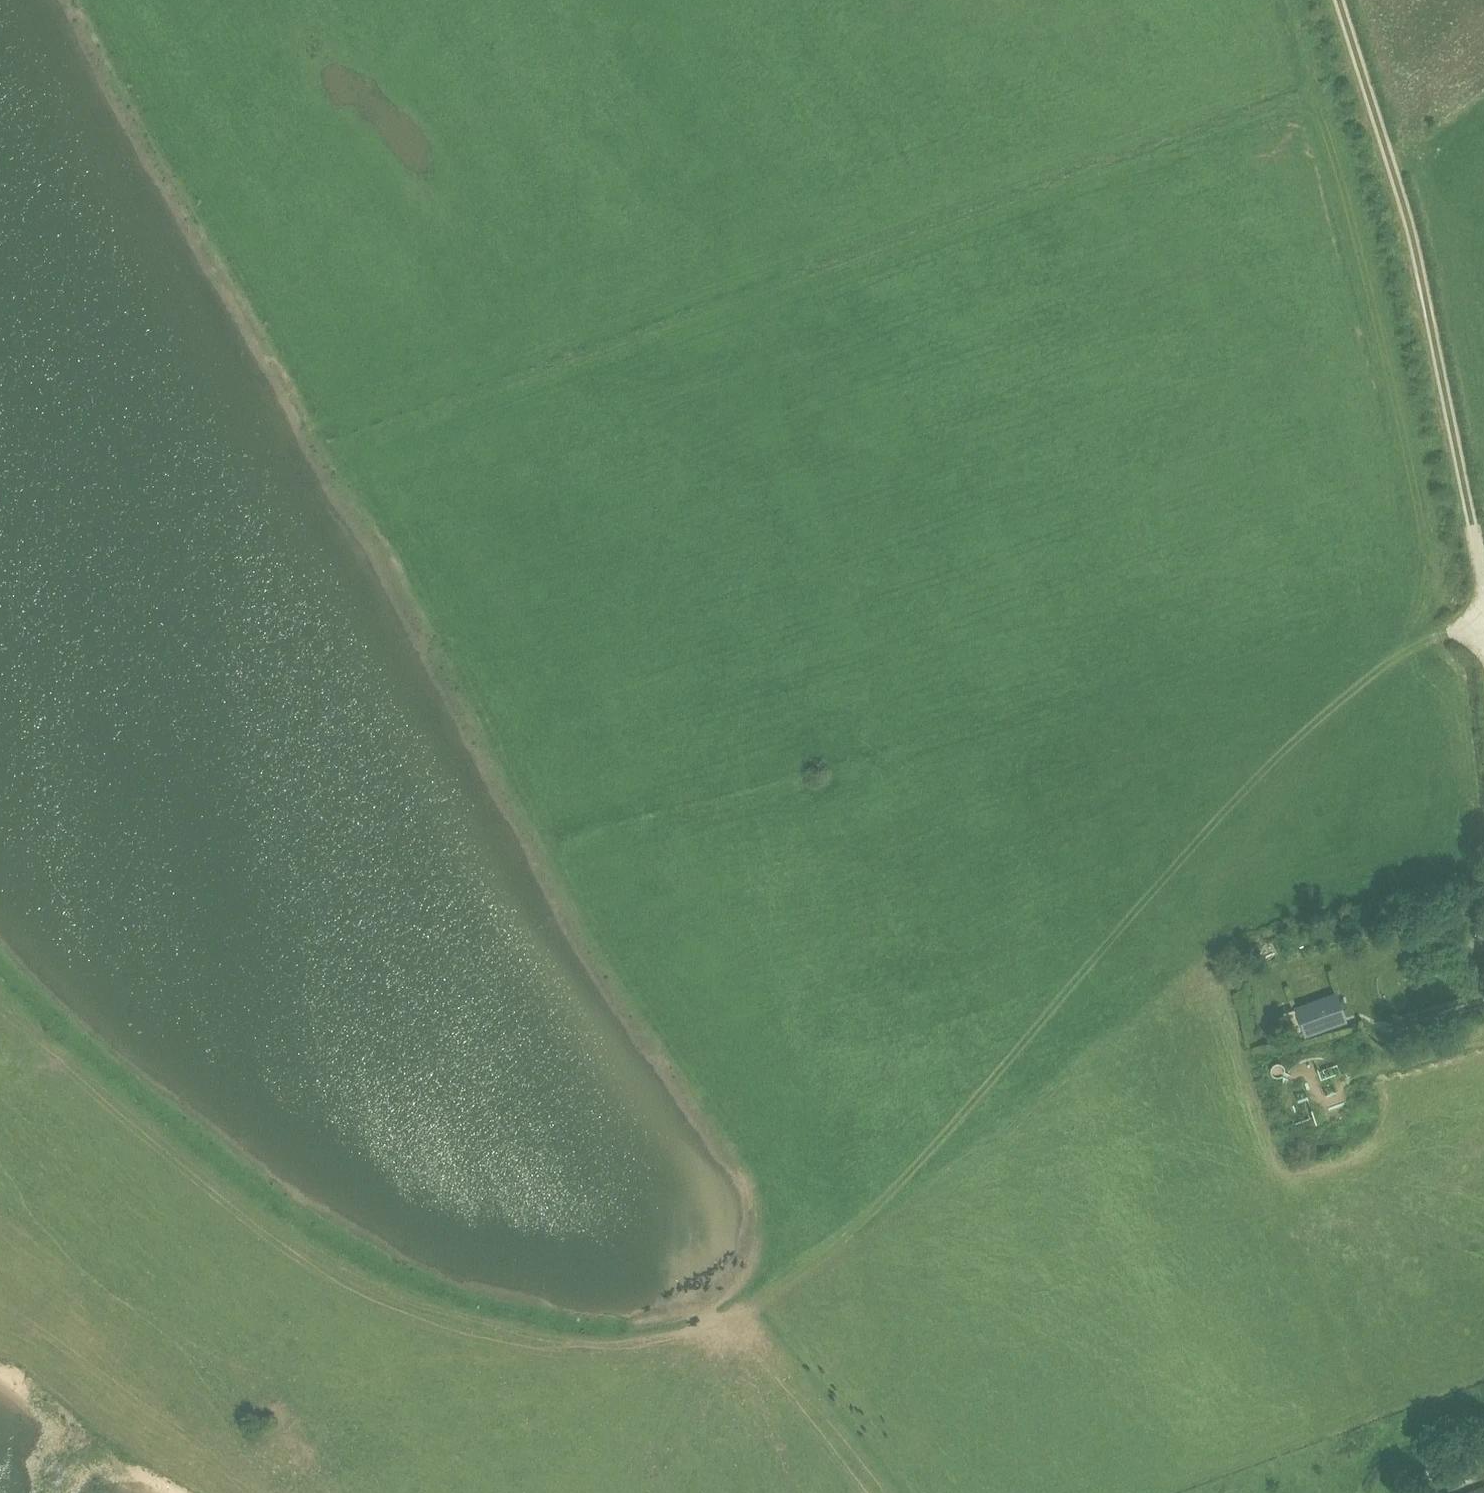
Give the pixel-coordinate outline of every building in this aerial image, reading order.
[(1350,1021),(1338,990),(1295,1004),(1309,1037),(1350,1021)]
